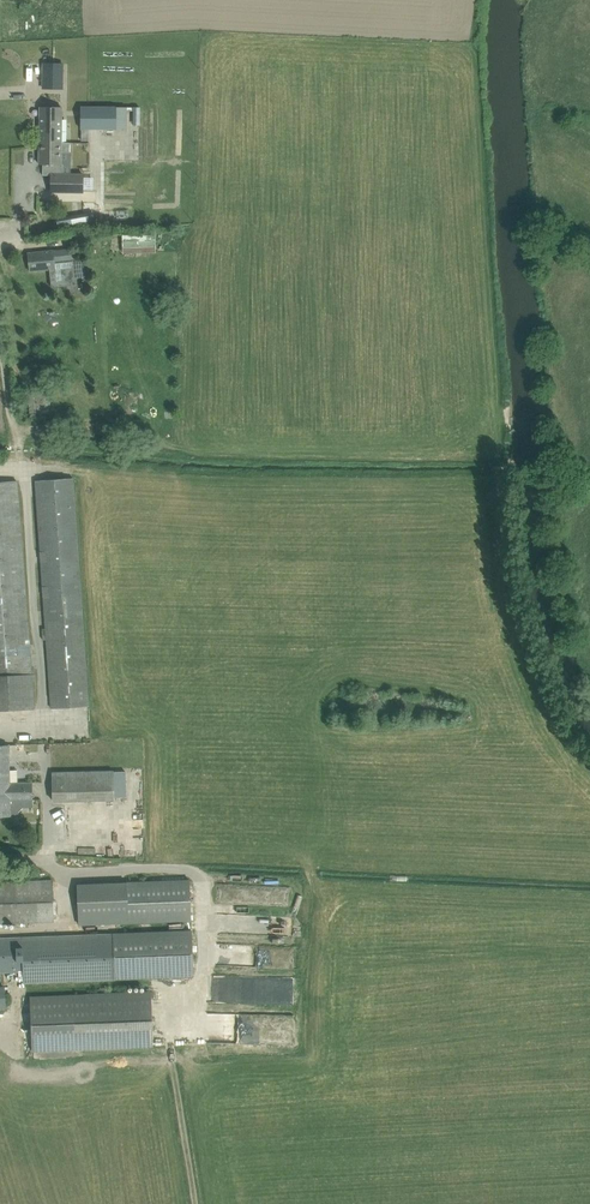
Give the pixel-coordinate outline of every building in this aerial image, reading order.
[(42,64),(42,88),(61,88),(61,64),(42,64)] [(40,107),(40,165),(43,165),(42,175),(51,175),(51,173),(63,173),(63,165),(61,165),(61,152),(70,152),(70,143),(61,142),(61,107),(40,107)] [(114,129),(114,107),(79,107),(79,129),(114,129)] [(84,174),(51,173),(50,193),(83,194),(84,174)] [(82,213),(56,218),(58,229),(84,224),(82,213)] [(30,271),(50,269),(51,287),(76,285),(74,260),(86,259),(85,248),(74,249),(53,251),(53,250),(28,253),(30,271)] [(36,481),(46,628),(42,629),(43,640),(47,639),(51,708),(89,706),(73,478),(36,481)] [(33,709),(32,681),(34,681),(34,668),(32,668),(31,665),(17,481),(0,482),(0,710),(33,709)] [(9,745),(0,745),(0,817),(11,816),(10,800),(33,799),(32,782),(10,783),(9,745)] [(53,772),(54,801),(113,800),(113,771),(53,772)] [(79,925),(191,920),(190,879),(78,883),(79,925)] [(54,921),(52,880),(0,882),(0,924),(54,921)] [(233,901),(233,884),(219,884),(219,902),(233,901)] [(23,983),(194,977),(192,930),(0,938),(0,972),(23,971),(23,983)] [(74,1050),(153,1047),(151,991),(72,994),(29,996),(33,1052),(74,1050)]
